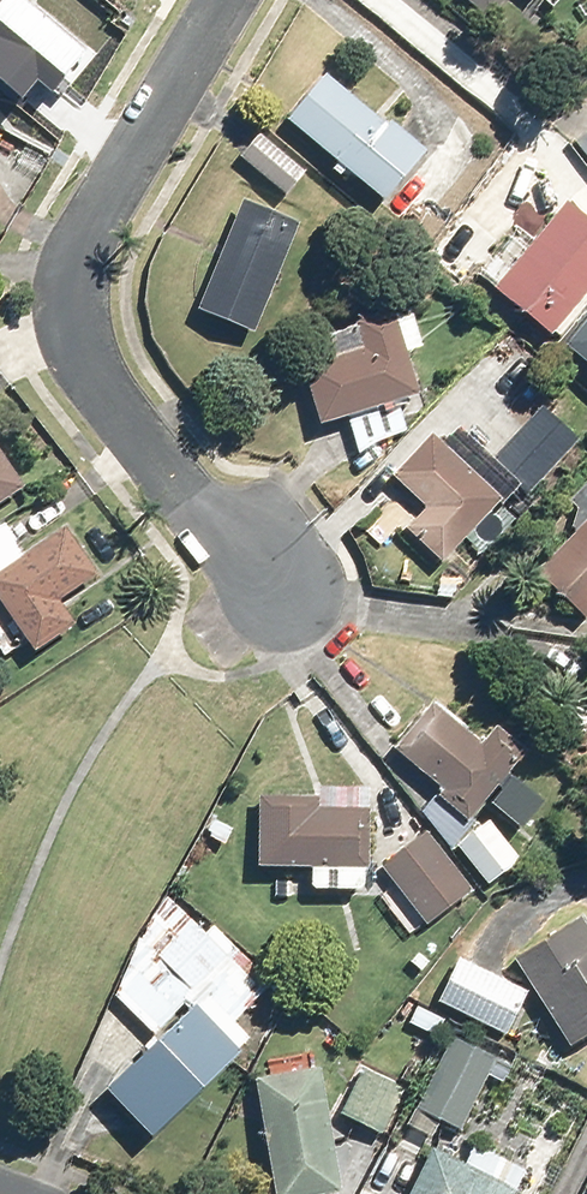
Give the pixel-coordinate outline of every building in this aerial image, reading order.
[(81,64),(0,0),(0,95),(23,113),(39,92),(51,102),(81,64)] [(485,20),(502,0),(462,0),(485,20)] [(324,72),(282,122),(380,204),(422,155),(324,72)] [(260,135),(240,158),(282,196),(303,173),(260,135)] [(586,157),(586,135),(577,142),(586,157)] [(293,222),(238,201),(195,312),(250,334),(293,222)] [(586,289),(586,231),(557,207),(490,291),(548,337),(586,289)] [(301,371),(316,425),(413,398),(390,316),(351,327),(359,355),(301,371)] [(569,340),(586,356),(586,319),(569,340)] [(576,440),(541,410),(493,466),(528,496),(576,440)] [(494,506),(426,438),(387,477),(420,510),(401,528),(436,563),(494,506)] [(23,490),(0,456),(0,505),(23,490)] [(578,620),(586,610),(586,517),(531,573),(578,620)] [(0,570),(0,603),(34,654),(73,627),(57,603),(94,578),(60,529),(0,570)] [(389,755),(464,820),(522,754),(491,726),(475,744),(433,706),(389,755)] [(256,801),(256,867),(364,868),(364,802),(256,801)] [(486,825),(459,847),(486,881),(513,859),(486,825)] [(424,832),(378,866),(423,927),(469,893),(424,832)] [(101,1094),(147,1141),(236,1054),(220,1037),(271,987),(196,911),(112,994),(157,1040),(101,1094)] [(512,959),(566,1043),(586,1029),(586,940),(574,920),(512,959)] [(456,961),(437,1000),(500,1029),(519,991),(456,961)] [(417,1008),(409,1026),(435,1038),(443,1020),(417,1008)] [(447,1037),(412,1108),(459,1131),(494,1060),(447,1037)] [(336,1192),(317,1069),(250,1080),(268,1193),(326,1193),(336,1192)] [(403,1089),(362,1069),(339,1114),(380,1134),(403,1089)] [(429,1149),(407,1193),(514,1193),(515,1192),(429,1149)]
